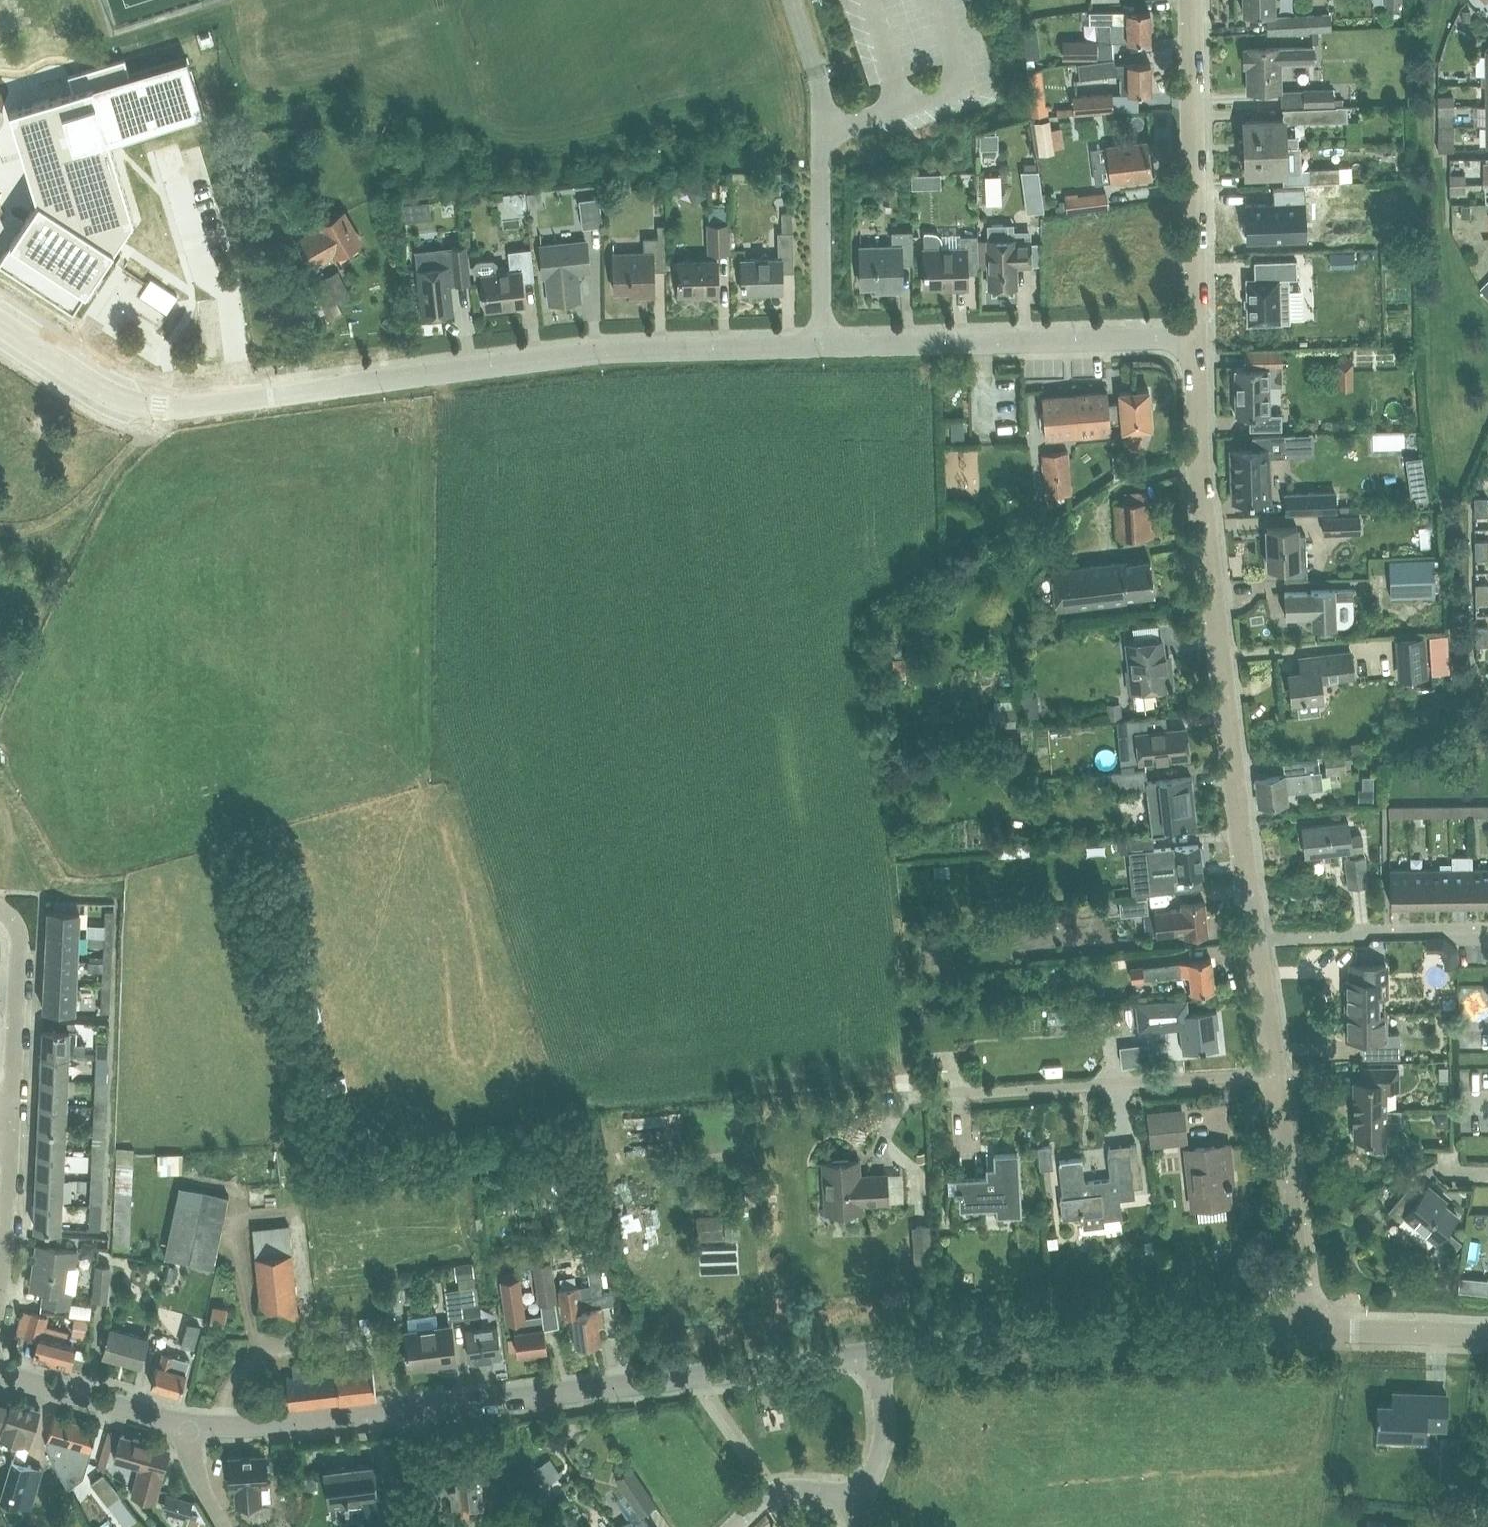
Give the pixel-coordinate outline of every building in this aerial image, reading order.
[(1243,12),(1275,11),(1274,0),(1243,0),(1243,12)] [(1461,19),(1471,20),(1472,10),(1461,9),(1461,19)] [(1113,11),(1090,11),(1089,23),(1111,23),(1111,41),(1127,41),(1130,41),(1150,41),(1150,11),(1130,11),(1113,11)] [(1330,30),(1329,14),(1266,18),(1267,34),(1312,32),(1318,31),(1330,30)] [(1097,39),(1063,40),(1063,59),(1097,59),(1097,39)] [(1037,45),(1024,47),(1025,58),(1039,57),(1037,45)] [(1247,47),(1247,48),(1244,48),(1244,66),(1247,65),(1248,91),(1281,91),(1280,62),(1313,62),(1313,46),(1247,47)] [(0,259),(0,263),(74,311),(134,220),(111,142),(205,113),(188,56),(130,73),(125,57),(68,74),(73,90),(10,109),(38,202),(0,259)] [(1115,63),(1114,58),(1077,62),(1080,79),(1114,74),(1120,74),(1121,93),(1131,93),(1151,93),(1150,63),(1115,63)] [(1305,105),(1333,104),(1343,104),(1343,98),(1333,99),(1332,89),(1304,89),(1305,105)] [(1112,92),(1072,95),(1074,114),(1075,114),(1103,111),(1114,110),(1112,92)] [(1454,96),(1438,96),(1438,104),(1454,104),(1454,96)] [(1045,105),(1031,107),(1032,112),(1032,116),(1049,114),(1048,109),(1048,104),(1045,105)] [(1454,104),(1438,104),(1438,113),(1454,113),(1454,104)] [(1347,107),(1307,108),(1308,121),(1308,122),(1337,121),(1348,120),(1347,107)] [(1035,128),(1040,154),(1055,152),(1050,119),(1034,121),(1035,128)] [(1284,147),(1297,146),(1297,135),(1284,136),(1283,119),(1245,120),(1246,147),(1284,146),(1284,147)] [(1454,150),(1454,139),(1454,126),(1438,126),(1438,139),(1438,150),(1454,150)] [(1147,140),(1127,143),(1107,145),(1112,183),(1152,178),(1147,140)] [(1298,156),(1297,146),(1284,147),(1284,146),(1246,147),(1247,174),(1285,173),(1285,157),(1298,156)] [(943,177),(944,165),(929,164),(929,176),(943,177)] [(1008,196),(1008,167),(992,167),(992,196),(1008,196)] [(1309,168),(1309,183),(1340,182),(1339,167),(1309,168)] [(1038,170),(1023,170),(1025,186),(1040,184),(1038,170)] [(925,174),(913,174),(913,186),(925,186),(925,174)] [(1449,175),(1449,183),(1464,183),(1465,175),(1449,175)] [(1464,191),(1464,183),(1449,183),(1449,191),(1464,191)] [(1304,239),(1303,188),(1274,188),(1274,204),(1247,205),(1247,240),(1304,239)] [(1066,213),(1105,208),(1103,192),(1076,196),(1076,194),(1064,195),(1066,213)] [(599,197),(579,199),(583,227),(603,225),(599,197)] [(411,203),(401,204),(402,216),(412,215),(411,203)] [(728,223),(727,223),(727,209),(724,209),(724,204),(711,204),(712,210),(708,210),(709,251),(729,251),(729,227),(728,223)] [(1461,204),(1461,217),(1470,217),(1470,204),(1461,204)] [(323,225),(303,237),(318,263),(333,255),(334,256),(359,242),(342,213),(323,224),(323,225)] [(794,271),(793,231),(793,218),(782,219),(782,231),(778,231),(778,257),(742,258),(743,293),(783,292),(782,272),(794,271)] [(614,291),(630,290),(639,290),(639,295),(654,295),(654,269),(667,269),(666,249),(665,224),(658,224),(658,237),(644,237),(644,252),(613,252),(614,291)] [(980,267),(989,267),(989,287),(1017,286),(1016,266),(1031,266),(1030,246),(1030,240),(1008,240),(1008,224),(987,224),(988,239),(979,239),(979,253),(980,267)] [(892,246),(860,247),(861,285),(886,284),(886,289),(902,289),(901,263),(913,263),(913,231),(892,231),(892,246)] [(942,248),(942,240),(940,236),(937,233),(930,231),(924,231),(924,248),(925,286),(943,286),(943,285),(953,284),(953,288),(967,287),(967,272),(979,272),(978,235),(961,235),(961,247),(942,248)] [(541,245),(542,256),(545,276),(547,276),(550,302),(581,299),(578,272),(590,271),(587,251),(586,240),(541,245)] [(470,283),(466,245),(415,250),(422,316),(454,313),(451,285),(470,283)] [(482,275),(483,289),(486,309),(505,307),(505,305),(512,304),(513,306),(525,305),(523,281),(535,280),(532,260),(531,248),(508,250),(510,270),(499,271),(498,262),(493,259),(476,261),(473,265),(474,276),(482,275)] [(1342,251),(1343,265),(1354,264),(1354,251),(1342,251)] [(1398,254),(1382,255),(1383,269),(1399,268),(1398,254)] [(718,293),(717,259),(678,260),(679,294),(718,293)] [(1255,278),(1247,278),(1248,323),(1290,322),(1290,318),(1302,317),(1302,289),(1289,290),(1289,277),(1297,277),(1297,259),(1254,260),(1255,278)] [(338,270),(309,285),(328,322),(344,314),(337,302),(351,295),(338,270)] [(131,279),(99,334),(122,348),(154,293),(131,279)] [(295,326),(315,318),(309,306),(290,314),(295,326)] [(1235,367),(1235,415),(1249,415),(1249,429),(1281,429),(1281,414),(1269,414),(1269,367),(1235,367)] [(1110,423),(1122,422),(1123,429),(1151,427),(1149,389),(1120,392),(1120,402),(1109,402),(1110,423)] [(1111,432),(1110,423),(1109,402),(1108,391),(1042,397),(1046,438),(1111,432)] [(1269,454),(1285,454),(1284,433),(1252,435),(1253,448),(1231,449),(1233,501),(1271,499),(1269,454)] [(1046,497),(1071,495),(1068,452),(1042,454),(1046,497)] [(1487,466),(1487,457),(1482,454),(1479,463),(1487,467),(1487,466)] [(1425,480),(1410,482),(1414,506),(1429,504),(1425,480)] [(1335,491),(1286,493),(1287,512),(1336,510),(1335,491)] [(1475,506),(1487,506),(1487,496),(1475,497),(1475,506)] [(1159,500),(1139,501),(1116,503),(1118,539),(1161,536),(1159,500)] [(1487,506),(1475,506),(1475,515),(1487,515),(1487,506)] [(1324,533),(1360,532),(1359,515),(1323,516),(1324,533)] [(1296,526),(1287,526),(1267,527),(1268,566),(1285,566),(1285,577),(1307,576),(1305,534),(1297,534),(1297,526),(1296,526)] [(1475,549),(1487,549),(1487,540),(1475,540),(1475,549)] [(1475,549),(1475,558),(1487,558),(1487,553),(1487,549),(1475,549)] [(1391,596),(1435,595),(1434,559),(1390,561),(1391,596)] [(1127,563),(1126,560),(1052,568),(1056,608),(1125,599),(1125,597),(1155,593),(1151,560),(1127,563)] [(1476,592),(1487,592),(1487,583),(1475,583),(1476,592)] [(1353,588),(1331,588),(1311,589),(1311,590),(1284,591),(1285,615),(1312,614),(1312,627),(1336,626),(1336,625),(1344,624),(1348,623),(1351,620),(1352,615),(1352,598),(1353,598),(1353,588)] [(1476,592),(1476,601),(1487,601),(1487,592),(1476,592)] [(1487,635),(1487,626),(1476,626),(1476,635),(1487,635)] [(1476,635),(1476,644),(1487,644),(1487,635),(1476,635)] [(1429,677),(1426,636),(1395,638),(1398,679),(1429,677)] [(1133,692),(1153,689),(1173,687),(1170,666),(1165,667),(1162,639),(1128,643),(1133,692)] [(1292,700),(1312,698),(1322,697),(1320,679),(1354,675),(1351,653),(1300,659),(1301,672),(1289,673),(1292,700)] [(906,677),(904,657),(890,658),(892,678),(906,677)] [(1038,715),(1037,694),(1018,695),(1019,716),(1038,715)] [(1122,719),(1121,703),(1107,704),(1109,720),(1122,719)] [(1012,709),(990,710),(990,724),(1013,723),(1014,723),(1014,709),(1012,709)] [(1145,760),(1169,758),(1189,755),(1186,727),(1155,730),(1154,716),(1117,720),(1118,735),(1132,734),(1134,761),(1145,759),(1145,760)] [(1367,739),(1351,743),(1354,754),(1370,749),(1367,739)] [(1345,753),(1325,755),(1327,774),(1347,772),(1345,753)] [(1023,780),(1022,765),(1021,756),(1008,757),(1011,781),(1023,780)] [(1146,781),(1147,780),(1146,769),(1108,773),(1110,791),(1147,787),(1146,781)] [(1259,804),(1279,802),(1288,801),(1287,791),(1308,789),(1323,788),(1321,771),(1256,778),(1259,804)] [(1146,781),(1147,787),(1152,835),(1165,834),(1164,827),(1196,824),(1191,776),(1159,779),(1147,780),(1146,781)] [(1374,788),(1363,788),(1363,803),(1374,803),(1374,788)] [(1417,806),(1418,815),(1430,815),(1430,805),(1417,806)] [(1430,805),(1430,815),(1443,815),(1443,805),(1430,805)] [(1458,805),(1458,815),(1471,815),(1471,805),(1458,805)] [(1471,805),(1471,815),(1484,814),(1483,805),(1471,805)] [(1402,806),(1389,806),(1389,816),(1402,815),(1402,806)] [(1306,856),(1326,853),(1343,852),(1343,851),(1362,849),(1361,836),(1349,837),(1348,822),(1303,827),(1306,856)] [(1153,837),(1118,840),(1120,853),(1129,852),(1130,862),(1131,863),(1146,861),(1150,892),(1170,890),(1183,889),(1203,887),(1200,856),(1204,856),(1202,844),(1199,845),(1198,844),(1179,846),(1166,847),(1154,848),(1153,837)] [(1029,843),(998,844),(998,856),(1030,855),(1029,843)] [(1350,887),(1370,885),(1367,857),(1347,859),(1350,887)] [(1451,869),(1452,902),(1472,902),(1471,868),(1451,869)] [(1472,902),(1487,902),(1487,868),(1471,868),(1472,902)] [(1411,903),(1410,869),(1390,869),(1390,903),(1411,903)] [(1410,869),(1411,903),(1431,902),(1431,869),(1410,869)] [(1431,869),(1431,902),(1452,902),(1451,869),(1431,869)] [(1147,897),(1120,900),(1121,915),(1148,912),(1147,897)] [(1205,901),(1185,903),(1180,904),(1181,909),(1156,912),(1158,933),(1185,930),(1185,935),(1208,933),(1205,901)] [(82,910),(68,909),(48,908),(47,934),(80,935),(82,910)] [(79,960),(80,935),(47,934),(46,958),(79,960)] [(103,961),(113,962),(114,937),(104,936),(104,937),(89,937),(88,945),(104,946),(103,961)] [(1437,937),(1427,937),(1427,949),(1437,949),(1437,937)] [(1459,956),(1447,957),(1447,967),(1459,966),(1459,956)] [(79,960),(46,958),(45,983),(78,985),(79,960)] [(1211,958),(1191,961),(1142,966),(1143,978),(1180,974),(1190,973),(1192,992),(1214,990),(1211,958)] [(1347,1010),(1347,1014),(1385,1013),(1384,994),(1386,994),(1386,980),(1386,964),(1351,965),(1351,979),(1346,979),(1346,992),(1346,993),(1345,994),(1345,995),(1344,996),(1344,998),(1344,999),(1344,1000),(1344,1001),(1344,1003),(1344,1004),(1344,1005),(1345,1006),(1345,1007),(1346,1008),(1347,1009),(1347,1010)] [(77,1010),(78,985),(45,983),(44,1009),(77,1010)] [(1189,1013),(1187,999),(1135,1002),(1138,1032),(1180,1028),(1183,1052),(1217,1048),(1215,1027),(1218,1027),(1217,1010),(1189,1013)] [(1346,1033),(1347,1034),(1347,1038),(1366,1041),(1366,1057),(1400,1056),(1400,1032),(1385,1032),(1385,1013),(1347,1014),(1347,1017),(1346,1018),(1346,1019),(1345,1020),(1345,1021),(1344,1023),(1344,1024),(1344,1025),(1344,1026),(1345,1028),(1345,1029),(1345,1030),(1346,1031),(1346,1033)] [(1441,1015),(1437,1019),(1440,1024),(1446,1024),(1448,1020),(1446,1015),(1441,1015)] [(42,1054),(68,1055),(85,1055),(85,1044),(76,1044),(77,1031),(74,1030),(44,1028),(42,1054)] [(97,1056),(109,1057),(109,1042),(97,1041),(97,1056)] [(304,1052),(302,1043),(295,1045),(298,1054),(304,1052)] [(1137,1059),(1135,1044),(1120,1046),(1122,1065),(1137,1063),(1137,1059)] [(67,1079),(68,1055),(42,1054),(41,1078),(67,1079)] [(96,1081),(108,1081),(109,1057),(97,1056),(96,1081)] [(1354,1109),(1386,1109),(1386,1088),(1398,1088),(1398,1066),(1359,1066),(1360,1081),(1354,1081),(1354,1109)] [(41,1078),(40,1103),(66,1104),(67,1079),(41,1078)] [(65,1129),(66,1104),(40,1103),(39,1128),(65,1129)] [(316,1113),(314,1103),(307,1105),(309,1114),(316,1113)] [(107,1106),(94,1105),(93,1130),(105,1131),(107,1106)] [(1401,1109),(1386,1109),(1354,1109),(1354,1137),(1368,1137),(1368,1139),(1369,1139),(1369,1148),(1371,1151),(1386,1150),(1386,1124),(1389,1119),(1401,1119),(1401,1109)] [(1152,1143),(1186,1139),(1183,1111),(1149,1114),(1152,1143)] [(1448,1112),(1435,1112),(1436,1125),(1448,1125),(1448,1112)] [(64,1153),(65,1129),(39,1128),(38,1152),(64,1153)] [(105,1131),(93,1130),(92,1155),(104,1155),(105,1131)] [(159,1162),(182,1162),(181,1142),(158,1143),(159,1162)] [(1060,1159),(1060,1162),(1061,1162),(1064,1196),(1061,1196),(1063,1217),(1080,1215),(1081,1220),(1085,1219),(1085,1215),(1102,1213),(1103,1218),(1121,1216),(1119,1198),(1135,1196),(1134,1186),(1143,1185),(1141,1169),(1139,1170),(1136,1143),(1109,1146),(1109,1152),(1108,1153),(1110,1178),(1084,1181),(1082,1157),(1060,1159)] [(1194,1207),(1210,1205),(1230,1202),(1227,1186),(1232,1186),(1227,1143),(1187,1148),(1194,1207)] [(1037,1146),(1038,1154),(1040,1169),(1054,1168),(1051,1147),(1050,1147),(1050,1144),(1037,1146)] [(1038,1154),(1037,1146),(1030,1146),(1031,1155),(1038,1154)] [(38,1152),(37,1177),(63,1178),(64,1153),(38,1152)] [(926,1152),(917,1153),(917,1162),(926,1162),(926,1152)] [(1018,1192),(1017,1172),(1015,1152),(995,1153),(996,1175),(956,1177),(956,1188),(954,1188),(954,1192),(960,1192),(961,1209),(997,1207),(998,1214),(1022,1212),(1021,1192),(1018,1192)] [(104,1155),(92,1155),(91,1179),(103,1180),(104,1155)] [(823,1162),(824,1182),(825,1212),(861,1210),(861,1205),(888,1204),(886,1173),(860,1175),(859,1160),(823,1162)] [(565,1166),(543,1170),(547,1194),(569,1190),(565,1166)] [(62,1203),(63,1178),(37,1177),(36,1202),(62,1203)] [(181,1177),(169,1249),(219,1257),(231,1185),(181,1177)] [(103,1180),(91,1179),(90,1204),(102,1205),(103,1180)] [(1401,1220),(1406,1214),(1436,1240),(1457,1215),(1436,1197),(1438,1194),(1428,1186),(1424,1190),(1413,1181),(1389,1209),(1401,1220)] [(763,1200),(777,1199),(776,1185),(763,1186),(763,1200)] [(61,1228),(62,1203),(36,1202),(35,1227),(61,1228)] [(102,1205),(90,1204),(89,1229),(101,1230),(102,1205)] [(735,1209),(710,1210),(711,1236),(736,1235),(735,1209)] [(299,1319),(297,1299),(289,1224),(254,1227),(256,1255),(263,1322),(299,1319)] [(932,1224),(912,1226),(914,1264),(934,1263),(932,1224)] [(677,1231),(640,1231),(640,1250),(677,1250),(677,1231)] [(1057,1236),(1047,1237),(1048,1247),(1058,1246),(1057,1236)] [(96,1244),(82,1242),(81,1255),(94,1257),(96,1244)] [(42,1302),(62,1305),(69,1306),(71,1294),(62,1293),(66,1266),(75,1267),(77,1250),(36,1244),(30,1288),(44,1290),(42,1302)] [(590,1285),(560,1289),(563,1313),(571,1312),(572,1316),(570,1316),(571,1326),(573,1325),(576,1345),(601,1342),(599,1325),(603,1324),(602,1308),(616,1306),(614,1292),(613,1287),(608,1288),(604,1288),(598,1250),(586,1252),(590,1285)] [(551,1260),(533,1263),(540,1303),(557,1300),(551,1260)] [(473,1262),(454,1264),(456,1280),(475,1277),(473,1262)] [(109,1301),(111,1265),(96,1264),(93,1300),(109,1301)] [(171,1265),(166,1282),(171,1283),(176,1281),(178,1271),(177,1267),(171,1265)] [(515,1331),(515,1332),(517,1352),(547,1349),(543,1314),(526,1316),(520,1276),(501,1278),(508,1320),(514,1319),(514,1320),(515,1331)] [(1460,1277),(1459,1291),(1467,1291),(1468,1277),(1460,1277)] [(228,1287),(234,1282),(230,1278),(224,1283),(228,1287)] [(461,1287),(445,1289),(449,1318),(464,1316),(463,1307),(463,1305),(462,1303),(463,1303),(479,1301),(477,1285),(461,1287)] [(219,1297),(224,1291),(221,1288),(215,1293),(219,1297)] [(400,1291),(385,1293),(388,1318),(403,1316),(400,1291)] [(480,1304),(464,1306),(466,1322),(482,1320),(480,1304)] [(225,1324),(228,1307),(213,1305),(210,1322),(225,1324)] [(65,1342),(68,1332),(44,1325),(47,1315),(32,1312),(32,1313),(23,1310),(18,1333),(26,1334),(26,1335),(39,1339),(34,1357),(68,1367),(69,1365),(86,1369),(89,1355),(81,1353),(82,1349),(73,1347),(74,1345),(65,1342)] [(410,1329),(404,1330),(406,1346),(408,1366),(427,1363),(427,1361),(437,1360),(437,1362),(456,1360),(453,1340),(451,1324),(438,1326),(436,1314),(408,1317),(410,1329)] [(75,1316),(73,1327),(72,1334),(86,1336),(88,1318),(75,1316)] [(193,1349),(200,1325),(188,1321),(181,1345),(193,1349)] [(501,1354),(499,1334),(498,1324),(466,1328),(467,1338),(470,1358),(501,1354)] [(111,1327),(103,1355),(140,1365),(148,1337),(111,1327)] [(186,1372),(189,1360),(174,1356),(174,1355),(164,1351),(160,1364),(158,1363),(151,1385),(180,1393),(186,1372)] [(287,1377),(290,1407),(376,1398),(372,1361),(337,1365),(336,1361),(311,1364),(311,1362),(292,1364),(293,1376),(287,1377)] [(1446,1393),(1445,1393),(1445,1399),(1413,1397),(1413,1391),(1393,1390),(1393,1403),(1378,1402),(1377,1434),(1393,1435),(1393,1432),(1404,1433),(1403,1442),(1424,1442),(1425,1426),(1445,1427),(1446,1393)] [(8,1399),(0,1396),(0,1425),(8,1399)] [(0,1499),(30,1508),(41,1469),(24,1464),(41,1409),(12,1400),(1,1436),(19,1442),(0,1499)] [(48,1436),(46,1443),(55,1462),(67,1485),(82,1475),(86,1463),(92,1445),(97,1426),(55,1413),(49,1432),(48,1436)] [(558,1423),(555,1433),(566,1437),(569,1426),(558,1423)] [(170,1448),(121,1434),(114,1458),(140,1466),(132,1495),(136,1496),(155,1501),(170,1448)] [(455,1478),(450,1485),(451,1493),(451,1494),(461,1501),(478,1500),(480,1501),(486,1506),(493,1498),(494,1498),(494,1496),(500,1489),(492,1482),(490,1462),(489,1455),(487,1442),(471,1444),(472,1452),(453,1454),(455,1478)] [(102,1452),(99,1461),(104,1471),(109,1454),(102,1452)] [(266,1454),(228,1457),(230,1485),(236,1485),(237,1504),(264,1503),(263,1486),(263,1483),(268,1483),(266,1454)] [(561,1475),(550,1457),(534,1468),(545,1485),(561,1475)] [(1457,1481),(1458,1462),(1442,1462),(1442,1480),(1457,1481)] [(324,1469),(327,1489),(329,1510),(348,1508),(347,1503),(363,1501),(365,1520),(389,1517),(385,1487),(377,1488),(374,1463),(324,1469)] [(656,1504),(631,1466),(615,1477),(641,1514),(656,1504)] [(121,1495),(104,1473),(91,1482),(108,1505),(121,1495)] [(303,1509),(302,1492),(294,1492),(295,1510),(303,1509)] [(185,1515),(188,1503),(162,1497),(159,1509),(185,1515)] [(645,1517),(633,1525),(630,1519),(619,1526),(652,1526),(645,1517)]
